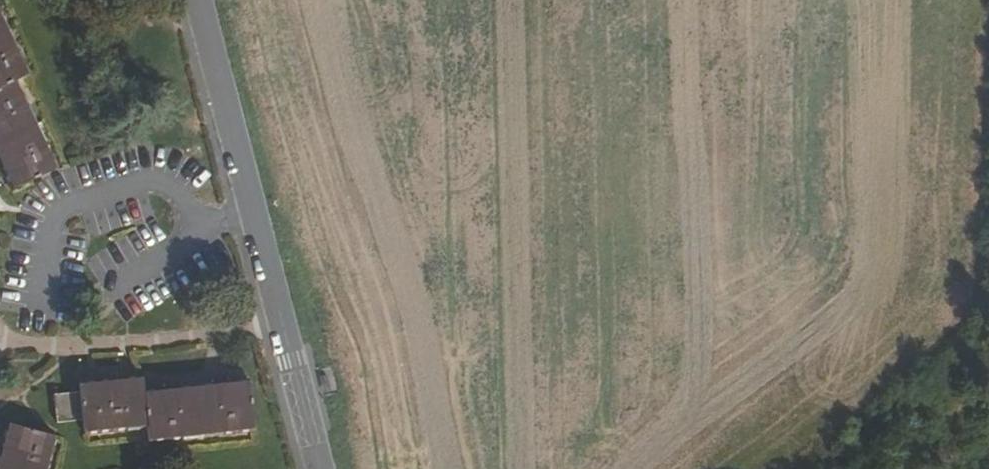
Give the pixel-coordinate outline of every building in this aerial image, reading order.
[(0,15),(0,164),(14,192),(59,171),(18,84),(30,78),(0,15)] [(149,445),(255,434),(250,384),(144,394),(142,381),(82,387),(82,395),(55,399),(59,426),(85,424),(86,436),(148,430),(149,445)] [(10,429),(0,465),(0,468),(50,468),(57,442),(10,429)]
